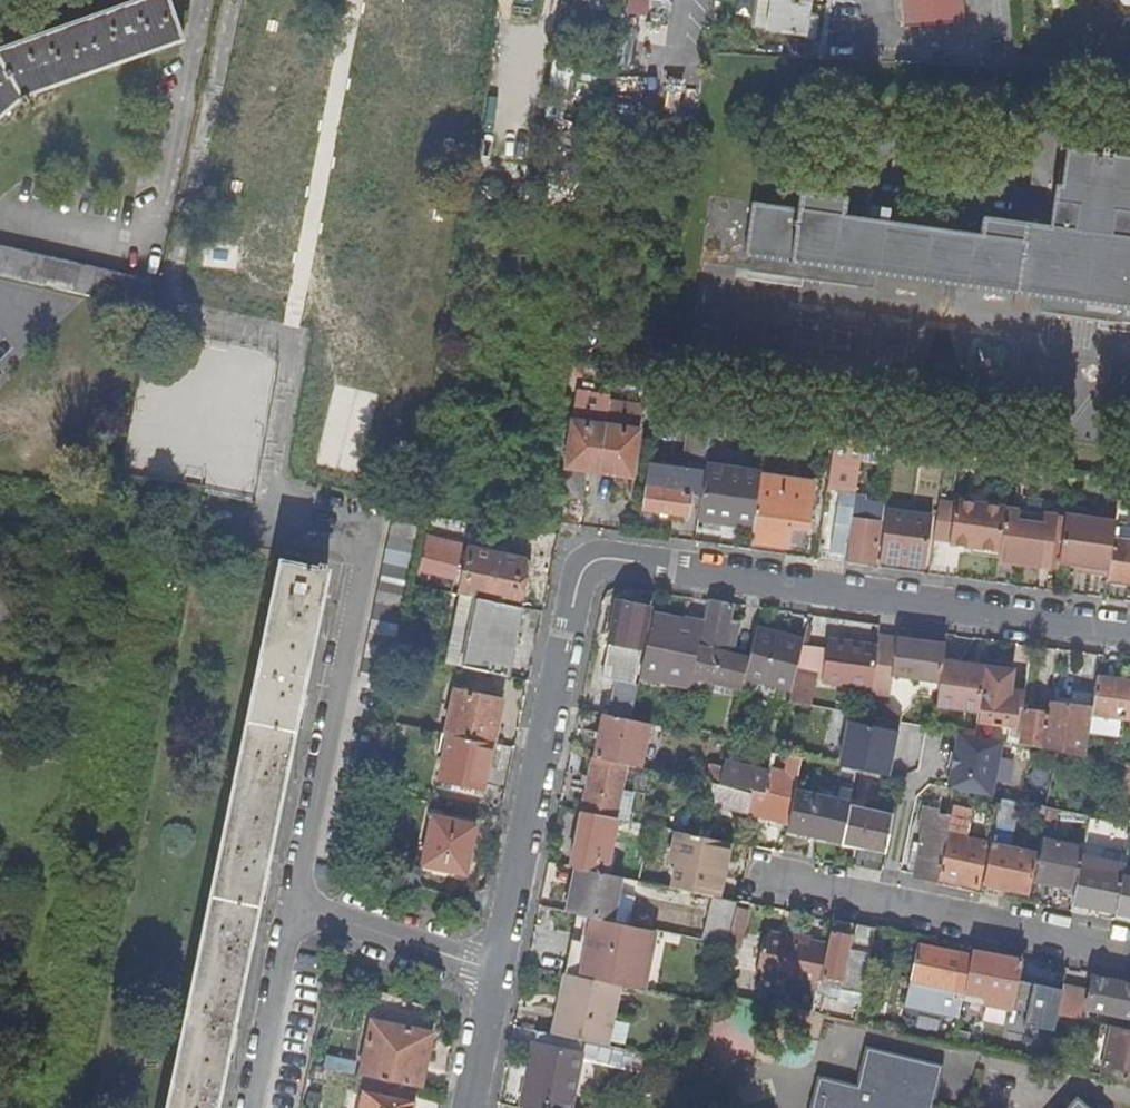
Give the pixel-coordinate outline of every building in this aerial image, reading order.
[(20,97),(23,102),(29,99),(26,94),(183,37),(170,0),(131,0),(0,46),(0,114),(20,97)] [(811,0),(771,0),(766,31),(805,37),(811,0)] [(904,27),(903,27),(903,29),(964,23),(964,21),(963,21),(961,0),(902,0),(904,27)] [(1054,202),(1078,205),(1076,224),(1075,230),(1051,227),(984,217),(982,219),(981,236),(868,219),(872,193),(837,188),(838,181),(831,180),(813,177),(811,193),(803,192),(801,193),(798,210),(753,204),(744,257),(752,258),(751,270),(787,275),(789,263),(840,270),(838,282),(875,287),(876,275),(1044,299),(1066,302),(1065,312),(1102,317),(1103,307),(1123,310),(1129,311),(1129,238),(1112,235),(1113,229),(1115,211),(1129,213),(1129,158),(1107,154),(1108,149),(1107,147),(1104,147),(1102,148),(1101,153),(1067,149),(1061,186),(1056,185),(1054,202)] [(837,188),(872,193),(875,193),(876,182),(832,175),(831,180),(838,181),(837,188)] [(1078,205),(1054,202),(1052,221),(1051,227),(1075,230),(1076,224),(1078,205)] [(1115,211),(1113,229),(1112,235),(1129,238),(1129,213),(1115,211)] [(140,273),(0,241),(0,273),(132,304),(140,273)] [(840,270),(789,263),(787,275),(751,270),(751,272),(875,289),(875,287),(838,282),(840,270)] [(1066,302),(1044,299),(1042,313),(1122,323),(1123,310),(1103,307),(1102,317),(1065,312),(1066,302)] [(642,407),(609,403),(606,426),(599,473),(633,478),(642,407)] [(711,422),(690,418),(685,458),(705,460),(711,422)] [(566,468),(599,473),(606,426),(572,421),(566,468)] [(862,442),(835,439),(829,481),(850,484),(849,492),(841,491),(839,505),(842,505),(849,506),(848,507),(853,508),(847,555),(846,558),(875,563),(880,523),(883,505),(865,502),(865,498),(855,497),(859,465),(860,460),(862,442)] [(895,447),(862,442),(860,460),(893,464),(895,447)] [(942,472),(945,454),(924,451),(922,469),(942,472)] [(977,458),(965,457),(964,467),(977,469),(979,458),(977,458)] [(701,496),(698,520),(753,528),(760,476),(760,472),(705,464),(703,475),(701,496)] [(647,467),(641,510),(687,516),(690,495),(701,496),(703,475),(647,467)] [(753,528),(750,542),(788,547),(790,528),(808,530),(814,483),(760,476),(753,528)] [(955,504),(938,501),(933,540),(948,542),(948,545),(972,548),(979,550),(978,556),(998,558),(1005,510),(1005,508),(955,501),(955,504)] [(847,555),(853,508),(848,507),(849,506),(842,505),(841,510),(836,509),(830,552),(847,555)] [(1060,557),(1059,564),(1080,567),(1089,568),(1088,574),(1109,577),(1114,539),(1115,526),(1117,511),(1103,509),(1101,521),(1066,516),(1065,518),(1063,533),(1060,557)] [(998,558),(997,562),(1040,568),(1042,558),(1047,555),(1060,557),(1063,533),(1065,518),(1015,511),(1005,510),(998,558)] [(886,514),(880,562),(925,568),(931,520),(886,514)] [(387,692),(421,528),(393,522),(359,686),(387,692)] [(1115,526),(1114,539),(1129,542),(1129,528),(1115,526)] [(454,580),(462,545),(427,537),(420,571),(454,580)] [(1114,539),(1109,577),(1108,581),(1129,584),(1129,542),(1114,539)] [(461,595),(476,598),(520,607),(532,553),(473,540),(461,595)] [(1042,558),(1040,568),(1058,571),(1059,564),(1060,557),(1047,555),(1042,558)] [(328,565),(318,563),(317,570),(281,562),(168,1107),(217,1107),(328,572),(326,572),(328,565)] [(16,615),(17,587),(0,586),(0,614),(16,615)] [(520,607),(476,598),(464,657),(462,666),(505,676),(520,607)] [(607,699),(604,714),(630,720),(638,684),(634,684),(649,607),(617,600),(601,678),(616,681),(612,700),(607,699)] [(700,646),(699,646),(691,679),(741,689),(748,659),(731,655),(737,629),(730,627),(733,607),(711,602),(700,646)] [(684,622),(652,616),(639,677),(690,687),(691,679),(699,646),(704,622),(685,619),(684,622)] [(755,632),(751,647),(748,659),(741,689),(788,701),(794,677),(802,647),(802,644),(755,632)] [(877,646),(871,691),(889,694),(892,674),(940,681),(942,662),(945,645),(897,638),(879,635),(877,646)] [(871,691),(877,646),(828,639),(826,652),(822,678),(822,684),(871,691)] [(794,677),(816,683),(818,677),(822,678),(826,652),(802,647),(794,677)] [(462,666),(464,657),(458,656),(456,665),(462,666)] [(1019,743),(1025,692),(1010,690),(1013,665),(988,661),(983,696),(980,722),(1011,726),(1009,742),(1018,744),(1019,743)] [(942,662),(940,681),(937,705),(980,711),(985,668),(942,662)] [(794,677),(788,701),(810,705),(816,683),(794,677)] [(1092,707),(1091,715),(1120,719),(1129,720),(1129,682),(1096,678),(1092,707)] [(447,734),(450,735),(492,744),(493,744),(502,700),(457,690),(447,734)] [(1070,706),(1052,704),(1050,713),(1046,748),(1046,749),(1056,751),(1086,756),(1089,733),(1091,715),(1092,707),(1070,704),(1070,706)] [(1024,710),(1019,743),(1046,748),(1050,713),(1049,713),(1024,710)] [(840,768),(887,777),(898,722),(851,713),(840,768)] [(630,720),(604,714),(594,758),(626,764),(640,767),(649,723),(630,720)] [(1120,719),(1091,715),(1089,733),(1117,736),(1120,719)] [(992,796),(1002,741),(957,733),(953,752),(950,769),(947,788),(992,796)] [(492,744),(450,735),(441,780),(483,790),(492,744)] [(787,773),(771,770),(765,794),(753,791),(748,814),(765,818),(766,813),(789,820),(798,780),(802,760),(787,757),(785,763),(788,764),(787,773)] [(594,758),(593,758),(589,775),(587,775),(585,784),(587,785),(585,795),(583,794),(579,812),(581,812),(615,819),(620,792),(622,792),(622,790),(624,783),(623,783),(626,764),(594,758)] [(798,780),(789,820),(844,832),(849,808),(852,792),(798,780)] [(747,812),(751,793),(712,785),(708,804),(747,812)] [(622,792),(620,792),(615,819),(626,821),(632,792),(622,790),(622,792)] [(915,873),(938,878),(947,834),(946,834),(950,816),(937,813),(938,807),(925,804),(920,828),(924,829),(919,851),(915,869),(915,873)] [(849,808),(844,832),(842,842),(885,850),(892,816),(849,808)] [(971,814),(952,810),(947,834),(938,878),(976,886),(986,843),(966,838),(971,814)] [(581,812),(570,867),(580,869),(593,871),(595,863),(607,866),(614,834),(646,840),(649,826),(639,824),(626,821),(615,819),(581,812)] [(1014,818),(997,815),(983,882),(1028,892),(1031,879),(1037,853),(1008,847),(1014,818)] [(465,874),(475,825),(433,816),(423,865),(465,874)] [(710,829),(699,827),(697,836),(708,838),(710,829)] [(708,838),(697,836),(675,831),(668,864),(675,865),(684,867),(679,889),(719,897),(724,873),(730,843),(708,838)] [(1083,851),(1039,841),(1037,853),(1031,879),(1074,888),(1082,856),(1083,851)] [(734,844),(730,843),(724,873),(728,873),(734,844)] [(908,868),(915,869),(919,851),(912,849),(908,868)] [(1074,888),(1071,903),(1093,907),(1093,906),(1094,901),(1116,906),(1125,865),(1082,856),(1074,888)] [(671,887),(679,889),(684,867),(675,865),(671,887)] [(1115,911),(1129,914),(1129,866),(1125,865),(1116,906),(1115,911)] [(570,890),(565,912),(589,917),(611,922),(620,877),(593,871),(580,869),(575,891),(570,890)] [(1094,901),(1093,906),(1115,911),(1116,906),(1094,901)] [(737,907),(732,927),(744,929),(749,910),(737,907)] [(570,939),(562,974),(617,986),(635,990),(648,930),(611,922),(589,917),(584,942),(570,939)] [(848,935),(830,931),(827,944),(817,993),(828,996),(832,978),(840,980),(839,988),(862,993),(867,968),(876,929),(858,925),(852,950),(845,949),(848,935)] [(780,1005),(796,1009),(813,1012),(817,993),(827,944),(810,941),(811,938),(792,934),(791,937),(767,932),(766,937),(764,936),(756,972),(785,979),(780,1005)] [(917,943),(910,981),(909,981),(905,1004),(945,1012),(960,1015),(964,991),(966,984),(954,981),(960,953),(917,943)] [(993,1004),(1013,1008),(1019,978),(1016,977),(1020,960),(973,951),(972,955),(966,984),(964,991),(994,998),(993,1004)] [(960,953),(954,981),(966,984),(972,955),(960,953)] [(563,999),(555,1035),(605,1045),(617,986),(562,974),(557,998),(563,999)] [(1012,1010),(1056,1019),(1057,1013),(1062,990),(1063,984),(1020,975),(1019,978),(1013,1008),(1012,1010)] [(1093,976),(1086,1009),(1129,1018),(1129,984),(1093,976)] [(1062,990),(1057,1013),(1074,1017),(1079,993),(1062,990)] [(960,1015),(945,1012),(939,1040),(954,1043),(960,1015)] [(373,1020),(361,1075),(421,1088),(427,1061),(421,1060),(427,1032),(373,1020)] [(1112,1025),(1102,1073),(1129,1079),(1129,1028),(1112,1025)] [(580,1060),(639,1072),(643,1053),(605,1045),(555,1035),(537,1031),(534,1045),(533,1045),(521,1106),(531,1107),(570,1107),(580,1060)] [(433,1033),(427,1032),(421,1060),(427,1061),(433,1033)] [(943,1062),(865,1044),(856,1084),(817,1075),(809,1107),(933,1107),(943,1062)] [(1079,1092),(1064,1107),(1097,1107),(1079,1092)] [(413,1103),(366,1093),(363,1107),(412,1107),(413,1103)]
